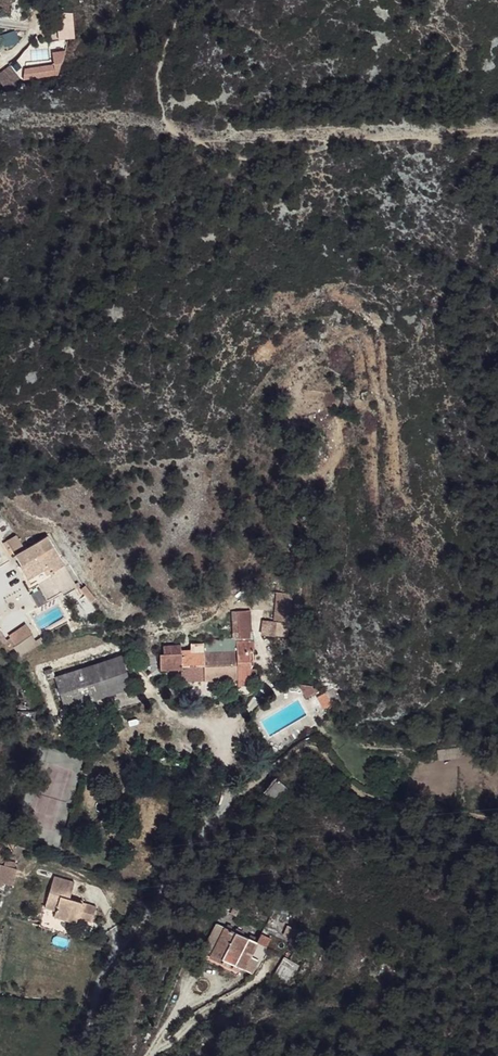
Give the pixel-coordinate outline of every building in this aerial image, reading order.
[(54,65),(25,69),(27,52),(25,51),(17,60),(11,66),(0,74),(0,82),(8,92),(23,80),(58,75),(65,52),(53,53),(54,65)] [(61,567),(56,559),(59,557),(48,537),(25,550),(17,536),(4,543),(6,548),(10,546),(22,566),(27,563),(34,576),(28,580),(33,588),(38,585),(47,601),(61,592),(63,596),(74,590),(61,567)] [(28,580),(34,576),(27,563),(22,566),(20,567),(28,580)] [(293,595),(269,592),(265,620),(289,623),(293,595)] [(250,600),(234,600),(234,628),(250,628),(250,600)] [(288,639),(289,623),(265,620),(265,637),(288,639)] [(26,626),(10,637),(11,638),(16,645),(31,635),(32,634),(26,626)] [(3,644),(4,643),(10,650),(13,647),(20,656),(43,642),(41,638),(36,641),(31,635),(16,645),(11,638),(7,641),(0,632),(0,639),(3,644)] [(254,641),(210,643),(210,652),(204,653),(204,644),(191,644),(191,653),(181,654),(181,645),(164,646),(164,654),(160,654),(161,670),(181,669),(181,667),(204,666),(204,680),(238,679),(238,686),(251,685),(251,682),(257,682),(256,670),(250,670),(250,651),(255,651),(254,641)] [(121,657),(55,678),(66,709),(126,690),(131,688),(121,657)] [(204,666),(181,667),(181,669),(182,681),(204,680),(204,666)] [(131,688),(126,690),(129,699),(134,697),(131,688)] [(437,761),(460,759),(459,747),(437,749),(437,761)] [(275,804),(287,790),(277,780),(264,795),(275,804)] [(0,865),(0,886),(2,886),(2,883),(13,886),(17,869),(14,868),(4,866),(0,865)] [(54,917),(76,923),(78,918),(92,922),(96,907),(82,902),(70,899),(70,896),(75,882),(54,876),(45,907),(56,911),(54,917)] [(238,911),(232,908),(229,915),(235,918),(238,911)] [(256,946),(215,925),(202,952),(243,973),(256,946)] [(296,930),(286,927),(282,938),(292,942),(296,930)] [(256,944),(266,948),(271,939),(261,934),(256,944)] [(299,966),(283,958),(273,976),(289,984),(299,966)]
